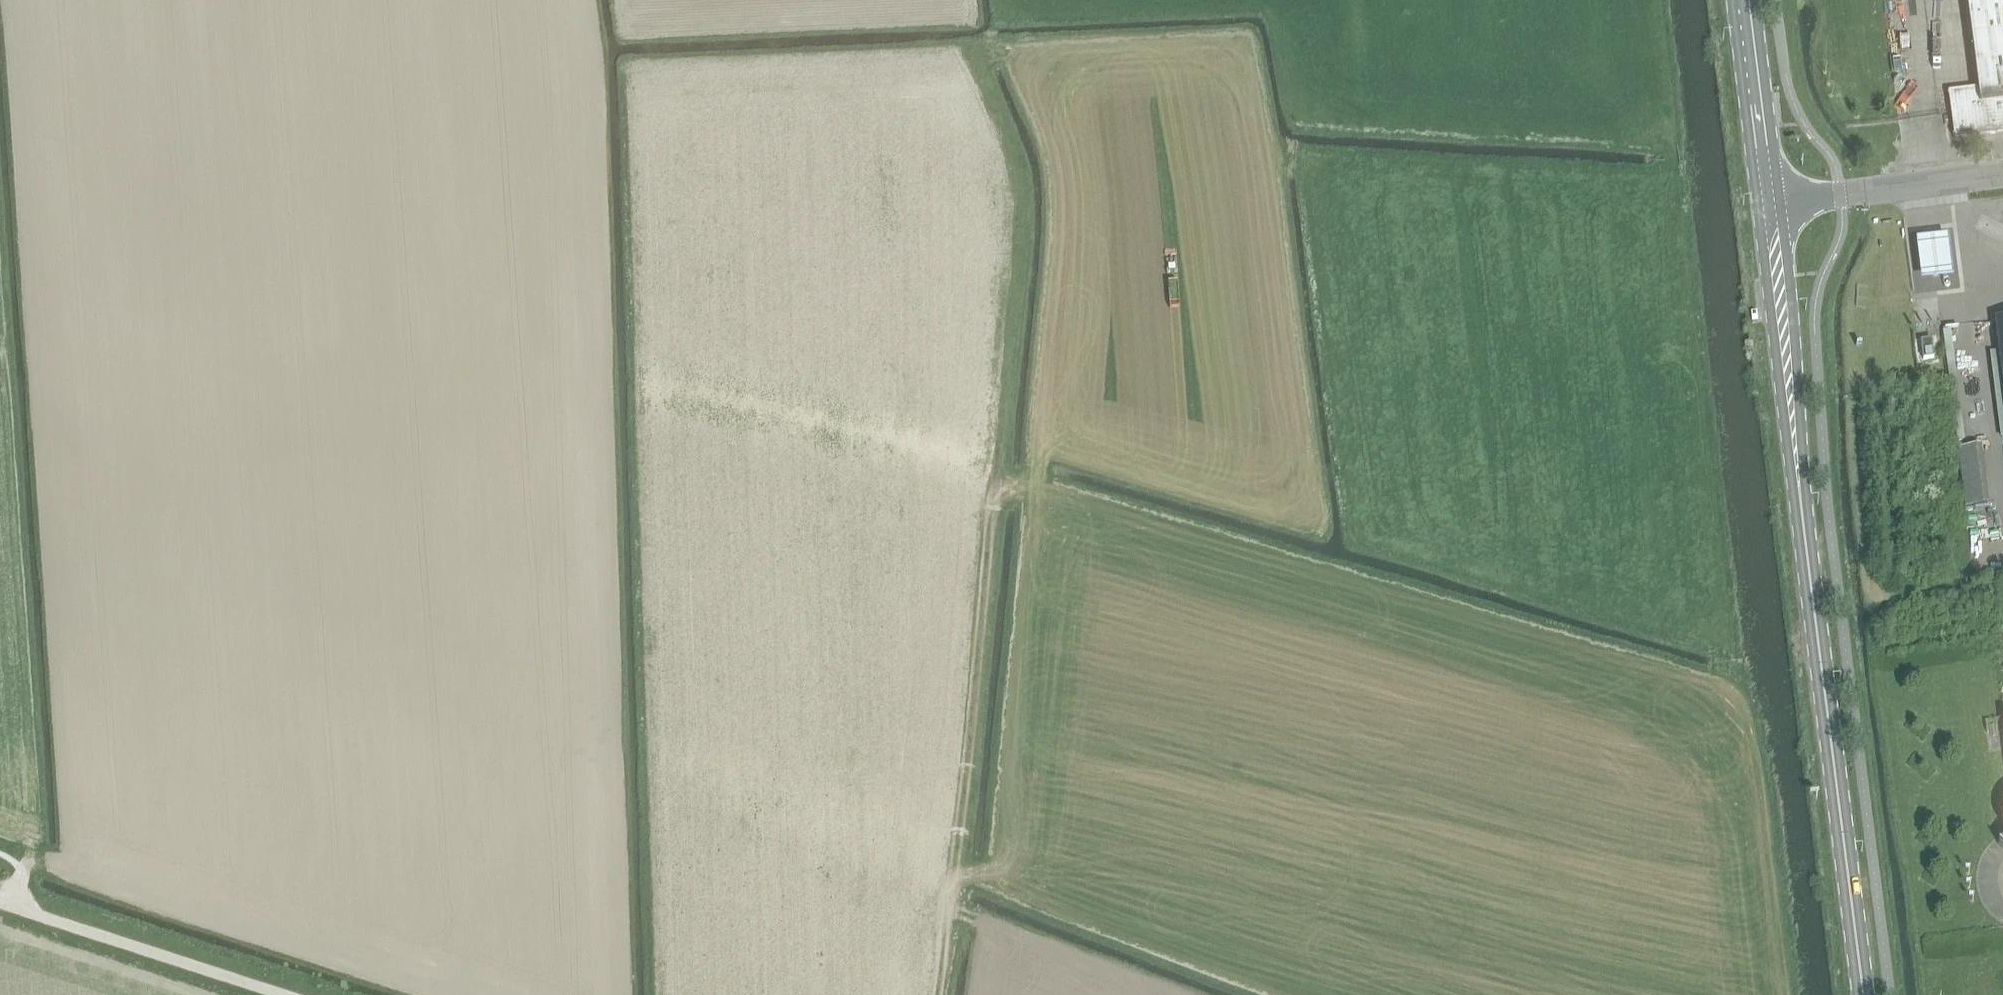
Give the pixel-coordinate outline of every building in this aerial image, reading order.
[(1979,90),(1950,94),(1955,138),(2002,132),(2002,0),(1967,0),(1979,90)] [(1947,237),(1916,241),(1921,280),(1952,276),(1947,237)] [(1931,338),(1920,339),(1922,359),(1933,358),(1931,338)] [(1982,442),(1958,446),(1968,505),(1992,501),(1982,442)]
